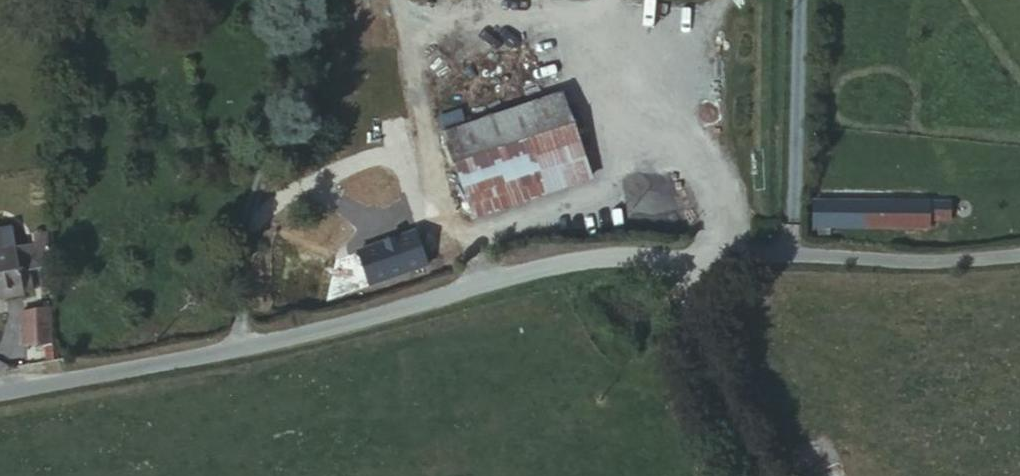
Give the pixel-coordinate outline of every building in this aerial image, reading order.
[(455,165),(506,146),(567,122),(557,94),(443,136),(455,165)] [(385,235),(418,223),(389,141),(356,152),(385,235)] [(524,199),(506,146),(455,165),(474,217),(524,199)] [(995,210),(865,203),(864,230),(976,239),(976,228),(993,228),(995,210)] [(52,230),(16,238),(11,213),(0,215),(0,290),(28,285),(24,261),(51,256),(52,230)] [(450,263),(443,237),(388,254),(396,279),(450,263)] [(24,345),(55,340),(51,330),(51,309),(18,312),(24,345)]
